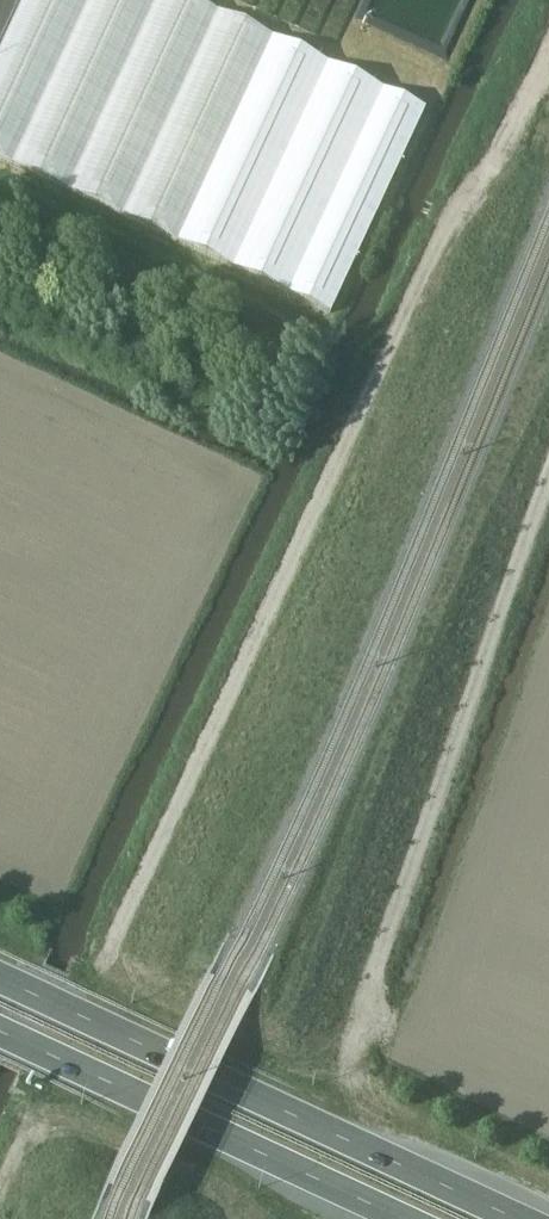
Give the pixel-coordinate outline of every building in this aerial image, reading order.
[(0,44),(0,161),(331,314),(426,107),(192,0),(20,0),(0,44)] [(20,0),(0,0),(0,44),(20,0)]
